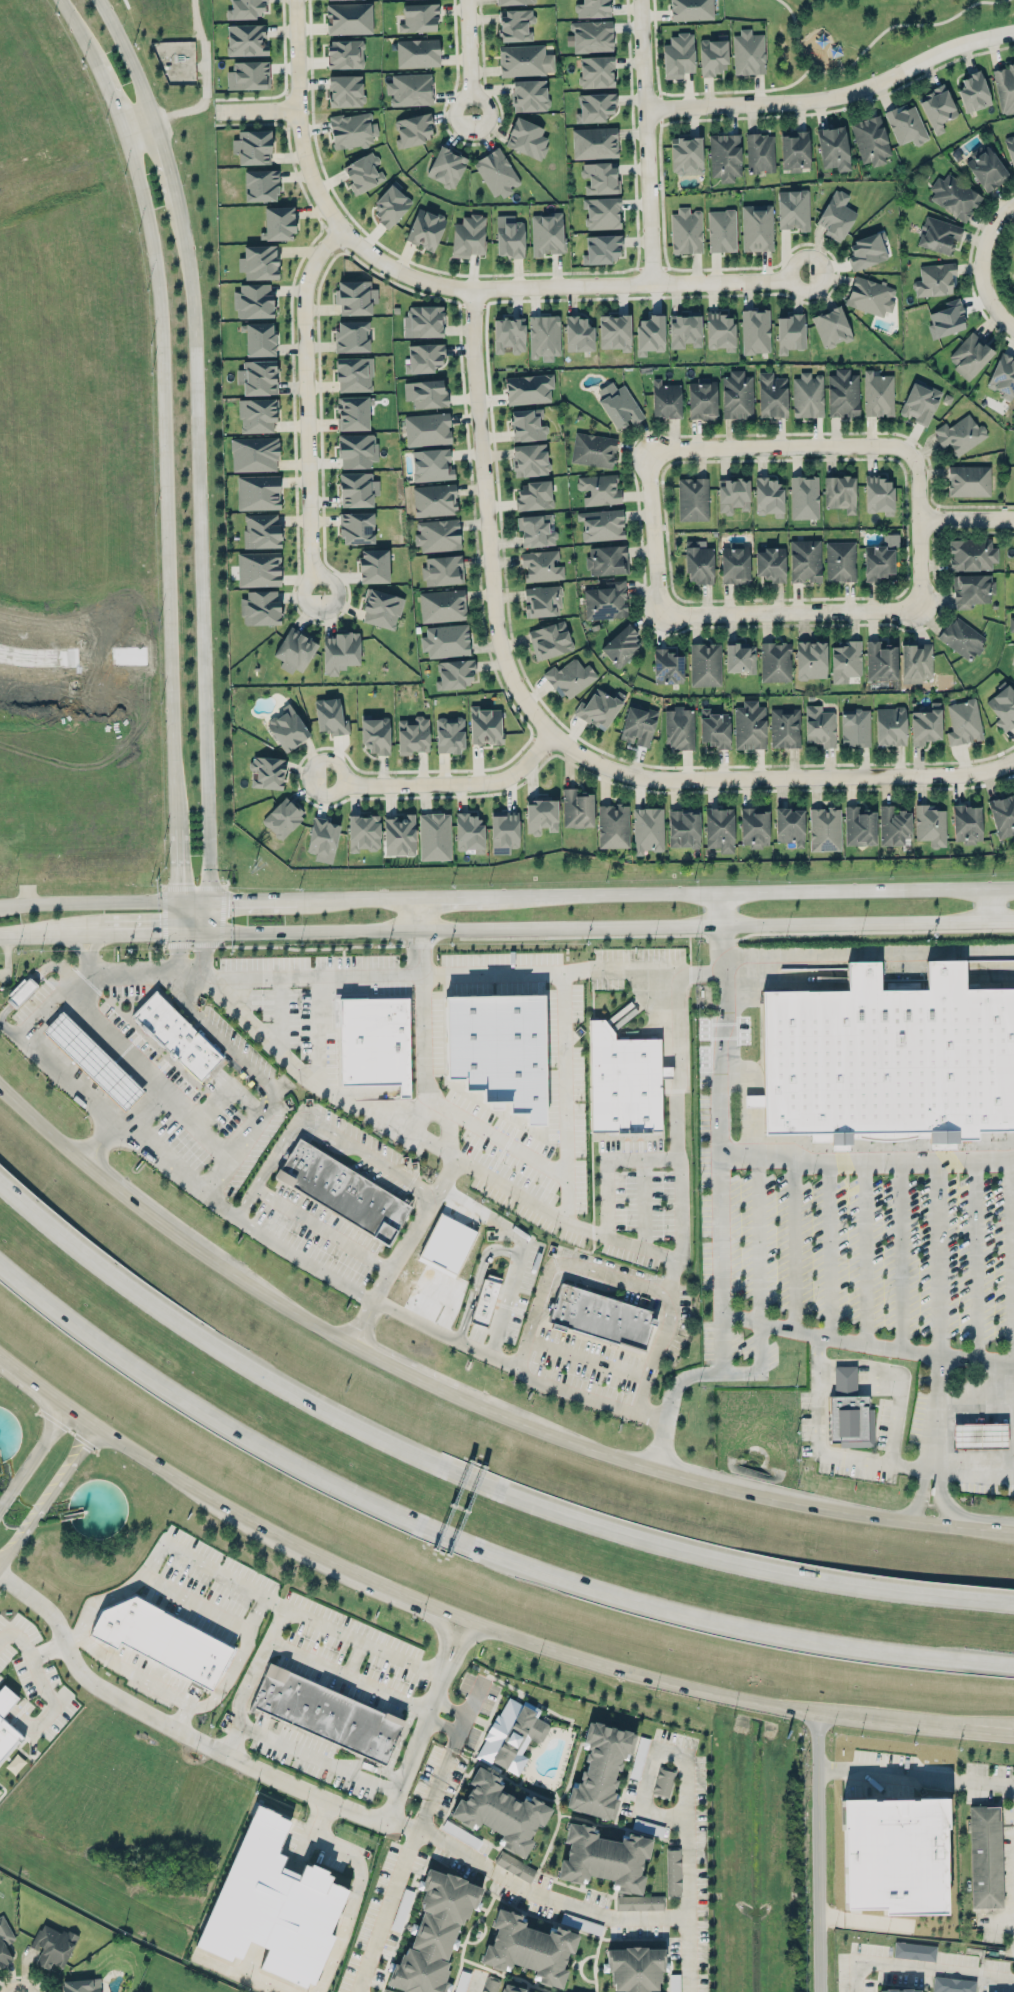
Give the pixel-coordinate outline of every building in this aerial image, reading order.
[(262,18),(262,5),(268,4),(268,0),(230,0),(230,9),(226,9),(226,18),(262,18)] [(609,0),(582,0),(582,3),(576,4),(576,18),(610,16),(609,0)] [(671,21),(713,19),(712,0),(670,0),(671,21)] [(372,33),(371,3),(326,4),(327,34),(372,33)] [(403,4),(404,23),(398,23),(398,32),(438,31),(437,3),(403,4)] [(500,41),(532,40),(532,31),(527,31),(527,23),(533,23),(533,9),(499,10),(500,41)] [(574,52),(613,51),(612,20),(571,21),(571,34),(566,34),(566,45),(574,45),(574,52)] [(265,24),(226,25),(227,56),(268,55),(268,40),(265,40),(265,24)] [(734,74),(765,73),(764,33),(751,34),(751,28),(739,28),(740,34),(733,35),(734,74)] [(694,72),(693,33),(669,34),(670,44),(663,44),(664,78),(682,78),(682,72),(694,72)] [(699,39),(700,74),(728,73),(726,34),(717,35),(717,39),(699,39)] [(328,69),(364,68),(363,39),(327,40),(328,69)] [(439,66),(439,39),(396,40),(396,67),(439,66)] [(554,74),(553,53),(544,54),(544,44),(499,45),(500,75),(554,74)] [(613,56),(579,57),(580,87),(613,87),(613,56)] [(227,89),(270,88),(269,61),(232,62),(232,71),(226,71),(227,89)] [(1007,63),(1008,67),(993,69),(999,114),(1013,112),(1013,62),(1007,63)] [(961,77),(964,87),(958,89),(965,112),(991,104),(980,71),(961,77)] [(386,94),(391,94),(391,106),(432,105),(431,73),(391,74),(392,82),(386,82),(386,94)] [(363,107),(363,75),(328,76),(329,107),(363,107)] [(548,110),(546,79),(511,81),(513,112),(548,110)] [(958,114),(944,85),(917,97),(935,136),(945,131),(941,122),(958,114)] [(615,93),(578,93),(579,112),(575,112),(575,123),(605,122),(604,113),(615,113),(615,93)] [(885,113),(898,145),(912,139),(915,145),(929,139),(913,101),(885,113)] [(328,118),(333,150),(372,144),(371,136),(378,135),(376,122),(372,123),(370,111),(328,118)] [(395,118),(398,139),(395,139),(396,147),(433,142),(429,113),(395,118)] [(890,155),(881,115),(851,122),(861,167),(886,161),(884,156),(890,155)] [(549,138),(541,135),(544,127),(515,117),(505,147),(542,159),(549,138)] [(821,168),(836,166),(836,172),(850,170),(845,126),(816,129),(821,168)] [(617,127),(572,128),(573,158),(618,157),(617,127)] [(271,163),(270,130),(238,130),(238,139),(231,139),(232,152),(238,152),(238,164),(271,163)] [(809,167),(808,132),(780,133),(781,171),(802,170),(802,167),(809,167)] [(746,134),(747,173),(774,172),(774,133),(746,134)] [(709,135),(710,177),(719,176),(720,183),(734,182),(734,176),(741,176),(740,134),(709,135)] [(701,136),(670,137),(671,174),(702,173),(701,136)] [(1004,139),(1013,172),(1013,136),(1004,139)] [(985,193),(1009,178),(988,144),(964,159),(985,193)] [(467,157),(438,146),(427,177),(456,188),(467,157)] [(472,162),(495,200),(512,189),(510,187),(520,181),(498,146),(472,162)] [(385,179),(380,170),(377,172),(373,165),(379,162),(373,151),(343,166),(351,182),(348,183),(354,195),(385,179)] [(620,193),(619,180),(616,180),(615,162),(581,163),(581,177),(586,177),(586,194),(620,193)] [(278,169),(244,170),(244,191),(245,201),(278,200),(278,169)] [(982,195),(943,171),(931,190),(934,192),(929,199),(965,222),(982,195)] [(402,187),(395,180),(368,208),(388,227),(412,202),(399,190),(402,187)] [(849,195),(834,188),(817,223),(826,228),(823,234),(841,242),(856,211),(844,206),(849,195)] [(778,228),(799,228),(799,231),(809,231),(808,190),(778,190),(778,228)] [(621,228),(620,197),(582,198),(583,208),(585,208),(585,229),(621,228)] [(773,250),(771,205),(741,205),(742,251),(773,250)] [(265,232),(259,232),(259,240),(294,239),(293,206),(264,207),(265,232)] [(433,251),(446,218),(418,207),(405,240),(433,251)] [(671,213),(672,254),(702,252),(701,210),(689,211),(689,207),(677,207),(678,213),(671,213)] [(709,252),(736,251),(735,210),(708,210),(709,252)] [(453,223),(451,257),(470,258),(470,254),(484,254),(486,215),(462,214),(462,223),(453,223)] [(531,214),(532,257),(542,256),(542,253),(563,253),(563,214),(531,214)] [(524,256),(523,221),(514,221),(514,215),(496,215),(497,257),(524,256)] [(916,245),(950,255),(954,240),(958,242),(963,227),(925,215),(916,245)] [(848,242),(852,255),(847,256),(852,270),(888,259),(882,240),(886,238),(883,231),(848,242)] [(620,234),(586,235),(586,255),(582,255),(582,263),(621,262),(620,234)] [(243,246),(244,257),(237,257),(238,272),(245,272),(245,279),(278,278),(277,245),(243,246)] [(915,296),(956,294),(954,263),(919,265),(920,280),(914,280),(915,296)] [(881,283),(854,275),(845,304),(887,318),(893,300),(891,299),(895,287),(881,283)] [(370,281),(336,280),(336,304),(340,304),(340,314),(371,314),(371,303),(377,303),(378,288),(370,288),(370,281)] [(272,283),(239,284),(240,291),(234,291),(235,318),(273,317),(272,283)] [(945,302),(946,307),(928,313),(932,323),(927,325),(932,338),(967,327),(957,297),(945,302)] [(404,337),(444,336),(443,305),(408,306),(408,315),(403,315),(404,337)] [(852,338),(840,305),(811,317),(824,349),(852,338)] [(769,353),(769,309),(741,310),(742,353),(769,353)] [(706,313),(707,348),(726,348),(726,352),(734,352),(733,312),(706,313)] [(664,350),(664,314),(649,314),(649,319),(637,320),(637,356),(646,356),(646,351),(664,350)] [(670,347),(692,346),(701,346),(700,314),(669,315),(670,347)] [(529,316),(529,358),(542,358),(542,359),(560,358),(559,315),(529,316)] [(599,348),(621,348),(621,351),(630,351),(630,315),(599,315),(599,348)] [(805,315),(778,315),(777,355),(787,355),(787,348),(804,349),(805,315)] [(594,326),(586,327),(586,316),(565,316),(566,351),(594,350),(594,326)] [(494,319),(494,353),(525,352),(524,318),(494,319)] [(369,321),(335,321),(336,352),(369,351),(369,321)] [(275,355),(274,322),(244,323),(245,356),(275,355)] [(994,351),(971,331),(948,357),(956,364),(953,368),(967,381),(994,351)] [(404,373),(433,372),(433,364),(444,364),(443,343),(408,344),(409,363),(404,363),(404,373)] [(1000,354),(986,385),(1003,393),(1001,397),(1010,400),(1013,390),(1013,360),(1000,354)] [(372,391),(372,357),(336,358),(337,391),(372,391)] [(243,395),(277,394),(276,360),(243,361),(243,369),(236,369),(237,382),(243,382),(243,395)] [(858,374),(850,374),(849,368),(835,368),(835,375),(827,375),(828,417),(859,416),(858,374)] [(893,374),(879,375),(879,369),(864,370),(865,415),(894,415),(893,374)] [(753,375),(744,376),(744,370),(729,370),(729,376),(722,376),(723,418),(754,418),(753,375)] [(787,417),(786,377),(773,377),(773,371),(758,372),(759,417),(787,417)] [(792,378),(793,417),(823,416),(823,375),(810,375),(810,371),(800,372),(800,378),(792,378)] [(505,376),(506,404),(550,402),(549,388),(553,388),(553,374),(505,376)] [(652,417),(680,417),(681,384),(660,384),(660,378),(653,378),(652,417)] [(928,425),(942,389),(913,378),(899,414),(928,425)] [(443,380),(404,381),(404,400),(413,400),(413,408),(448,406),(448,390),(443,391),(443,380)] [(688,380),(689,419),(717,418),(716,380),(688,380)] [(624,384),(616,388),(612,381),(596,390),(601,398),(598,399),(616,429),(631,420),(633,424),(644,417),(624,384)] [(368,396),(337,396),(338,430),(369,429),(368,396)] [(276,432),(275,398),(239,399),(240,432),(276,432)] [(512,441),(547,439),(546,425),(539,425),(538,417),(542,417),(542,408),(510,410),(512,441)] [(451,444),(450,413),(404,415),(406,446),(451,444)] [(956,457),(989,435),(982,424),(978,427),(969,413),(948,427),(945,422),(932,431),(943,447),(948,444),(956,457)] [(570,462),(612,468),(617,438),(575,432),(570,462)] [(338,435),(339,468),(370,467),(370,461),(377,461),(377,434),(338,435)] [(231,438),(232,471),(278,470),(278,437),(231,438)] [(513,476),(548,475),(547,444),(512,445),(513,476)] [(455,479),(454,464),(450,464),(449,448),(412,450),(413,481),(455,479)] [(990,465),(948,465),(948,496),(990,496),(990,465)] [(339,473),(340,507),(373,506),(373,495),(379,495),(379,480),(372,480),(372,472),(339,473)] [(577,476),(577,493),(583,492),(584,505),(621,503),(621,489),(617,490),(617,474),(577,476)] [(279,475),(237,476),(237,510),(280,509),(279,475)] [(791,519),(818,518),(817,476),(790,476),(791,519)] [(855,476),(824,476),(824,507),(845,507),(845,514),(854,514),(855,476)] [(678,521),(708,520),(707,477),(692,478),(677,478),(678,521)] [(865,512),(884,512),(884,516),(893,515),(893,477),(865,477),(865,512)] [(783,517),(782,478),(755,479),(756,514),(774,513),(774,517),(783,517)] [(749,479),(718,479),(719,514),(733,513),(733,509),(749,508),(749,479)] [(551,481),(517,482),(518,509),(552,508),(551,481)] [(414,516),(457,514),(455,483),(413,486),(414,516)] [(576,512),(576,521),(581,521),(583,541),(624,538),(622,508),(576,512)] [(373,512),(340,512),(340,544),(374,543),(373,512)] [(279,513),(243,514),(244,548),(280,547),(279,513)] [(522,548),(557,544),(555,527),(553,527),(551,513),(516,517),(518,530),(520,530),(522,548)] [(417,521),(417,533),(413,533),(414,545),(421,545),(421,551),(461,549),(459,518),(417,521)] [(898,533),(884,534),(884,546),(899,545),(898,533)] [(949,539),(950,556),(949,556),(949,570),(992,570),(992,562),(998,562),(997,547),(991,547),(991,538),(949,539)] [(820,539),(789,540),(790,582),(821,581),(820,539)] [(686,583),(713,582),(712,547),(697,547),(697,540),(685,540),(686,583)] [(825,541),(826,581),(856,581),(855,541),(825,541)] [(721,584),(749,583),(748,542),(731,543),(731,547),(720,547),(721,584)] [(591,575),(627,573),(626,545),(589,547),(589,555),(585,556),(585,569),(591,569),(591,575)] [(864,546),(864,580),(886,580),(886,573),(894,573),(894,546),(864,546)] [(756,575),(764,575),(764,581),(785,581),(785,548),(756,548),(756,575)] [(388,549),(359,550),(360,583),(389,582),(388,549)] [(525,581),(564,579),(563,565),(553,566),(553,560),(558,559),(558,550),(520,552),(521,567),(524,567),(525,581)] [(281,585),(280,552),(237,553),(238,586),(281,585)] [(425,557),(426,566),(422,566),(423,585),(463,583),(462,555),(425,557)] [(993,575),(954,575),(953,609),(970,609),(970,602),(989,603),(989,594),(993,594),(993,575)] [(627,617),(627,601),(626,601),(625,580),(605,581),(605,588),(584,589),(585,619),(627,617)] [(524,587),(525,617),(561,615),(560,585),(524,587)] [(360,621),(395,630),(404,597),(368,588),(360,621)] [(420,622),(466,620),(465,589),(419,591),(420,622)] [(241,598),(242,625),(280,624),(279,590),(246,591),(247,597),(241,598)] [(987,639),(955,615),(938,637),(970,662),(987,639)] [(528,629),(535,659),(572,651),(566,621),(528,629)] [(425,626),(426,636),(421,636),(421,651),(428,651),(428,657),(470,655),(468,624),(425,626)] [(644,643),(626,624),(599,649),(618,668),(644,643)] [(273,656),(282,660),(280,665),(300,676),(318,642),(289,626),(273,656)] [(360,666),(359,632),(335,632),(335,636),(323,636),(324,675),(338,675),(338,666),(360,666)] [(861,640),(839,641),(839,647),(831,647),(832,683),(848,683),(848,676),(861,676),(861,640)] [(866,641),(867,680),(897,679),(896,645),(881,645),(881,640),(866,641)] [(825,641),(796,642),(796,679),(826,678),(825,641)] [(760,643),(761,682),(791,681),(790,642),(760,643)] [(721,685),(720,643),(690,644),(691,686),(721,685)] [(725,671),(755,672),(756,644),(726,643),(725,671)] [(923,682),(923,678),(932,678),(931,643),(921,643),(921,645),(901,645),(901,683),(923,682)] [(683,655),(674,655),(674,649),(653,649),(654,683),(683,682),(683,655)] [(597,676),(588,663),(582,668),(575,657),(556,670),(553,666),(543,673),(562,701),(597,676)] [(437,661),(438,680),(435,681),(435,688),(475,686),(473,659),(437,661)] [(1013,722),(1013,693),(1003,681),(997,686),(1000,689),(985,702),(999,718),(994,722),(1003,732),(1013,722)] [(573,713),(605,731),(625,695),(617,690),(613,697),(595,687),(586,704),(580,700),(573,713)] [(342,719),(339,697),(314,700),(318,735),(349,731),(348,719),(342,719)] [(983,739),(975,698),(947,704),(952,730),(946,732),(949,745),(983,739)] [(766,748),(765,706),(758,706),(758,700),(742,700),(742,707),(734,707),(734,749),(766,748)] [(941,740),(940,701),(930,701),(930,711),(911,711),(912,745),(924,745),(924,740),(941,740)] [(280,707),(283,711),(265,722),(284,752),(310,736),(289,702),(280,707)] [(657,709),(627,704),(621,740),(634,742),(634,744),(650,747),(657,709)] [(835,747),(834,711),(821,711),(821,705),(805,705),(805,743),(822,742),(823,747),(835,747)] [(693,748),(694,709),(684,709),(684,707),(665,707),(664,747),(693,748)] [(875,707),(876,746),(906,745),(905,707),(875,707)] [(470,743),(501,743),(501,708),(470,708),(470,743)] [(701,741),(708,741),(708,748),(730,747),(729,713),(710,713),(710,708),(700,708),(701,741)] [(770,709),(771,747),(800,746),(799,708),(770,709)] [(841,713),(841,746),(870,745),(869,708),(853,709),(853,713),(841,713)] [(389,754),(389,716),(361,715),(360,745),(368,746),(368,754),(389,754)] [(463,717),(436,717),(437,753),(463,753),(463,717)] [(397,719),(398,755),(411,754),(411,751),(429,750),(428,718),(397,719)] [(251,787),(283,788),(284,758),(250,757),(250,769),(257,769),(256,777),(251,777),(251,787)] [(593,792),(577,793),(577,787),(561,788),(563,827),(594,826),(593,792)] [(1013,834),(1013,794),(988,800),(997,838),(1013,834)] [(286,796),(261,820),(280,840),(305,816),(286,796)] [(557,829),(556,799),(525,800),(526,834),(540,834),(540,829),(557,829)] [(598,804),(599,848),(628,847),(628,804),(614,804),(598,804)] [(911,837),(910,811),(892,812),(892,804),(879,805),(880,845),(903,845),(903,837),(911,837)] [(946,847),(945,809),(937,809),(937,804),(915,804),(916,840),(930,839),(930,847),(946,847)] [(875,810),(859,810),(859,805),(844,805),(845,845),(876,845),(875,810)] [(981,842),(980,805),(952,806),(953,840),(964,840),(965,843),(981,842)] [(662,807),(633,808),(634,855),(642,855),(642,850),(663,850),(662,807)] [(732,807),(704,808),(706,848),(719,848),(719,853),(734,852),(732,807)] [(767,807),(740,808),(741,845),(769,844),(767,807)] [(809,809),(810,851),(840,850),(840,807),(827,808),(827,809),(809,809)] [(803,808),(775,809),(776,842),(795,841),(795,848),(804,847),(803,808)] [(669,847),(699,847),(698,810),(668,811),(669,847)] [(519,847),(518,812),(491,813),(491,847),(519,847)] [(420,860),(450,859),(449,813),(419,813),(420,860)] [(348,815),(349,851),(380,850),(379,814),(348,815)] [(483,814),(455,815),(456,849),(474,849),(474,853),(483,853),(483,814)] [(414,815),(383,816),(384,855),(415,854),(414,815)] [(306,851),(315,853),(314,860),(332,863),(340,822),(313,817),(306,851)] [(963,991),(963,962),(924,963),(923,993),(877,993),(877,964),(845,964),(845,993),(759,992),(760,1096),(741,1095),(741,1110),(761,1109),(762,1137),(809,1136),(809,1143),(828,1144),(828,1150),(849,1150),(849,1140),(926,1140),(926,1150),(955,1152),(956,1142),(976,1141),(975,1132),(1013,1132),(1013,989),(963,991)] [(6,999),(14,1008),(38,985),(29,976),(6,999)] [(130,1015),(154,989),(223,1055),(199,1080),(130,1015)] [(340,1085),(339,1026),(333,1026),(332,993),(367,992),(367,998),(408,997),(410,1098),(398,1098),(398,1084),(340,1085)] [(445,1079),(444,995),(543,994),(545,1125),(525,1125),(525,1113),(508,1113),(508,1101),(502,1101),(502,1108),(488,1108),(488,1103),(481,1103),(481,1091),(462,1092),(462,1079),(445,1079)] [(44,1031),(64,1011),(145,1090),(125,1111),(44,1031)] [(596,1018),(608,1018),(619,1030),(619,1038),(663,1037),(665,1129),(598,1130),(596,1018)] [(387,1243),(411,1204),(298,1136),(280,1167),(278,1166),(273,1174),(274,1174),(273,1176),(387,1243)] [(487,1271),(471,1320),(486,1325),(502,1276),(487,1271)] [(547,1319),(551,1321),(550,1324),(563,1330),(565,1325),(616,1342),(626,1345),(643,1351),(645,1348),(643,1348),(651,1324),(653,1324),(655,1317),(653,1316),(655,1310),(560,1281),(559,1281),(553,1301),(552,1300),(550,1306),(551,1307),(547,1319)] [(832,1364),(833,1393),(826,1394),(827,1443),(839,1443),(839,1446),(872,1445),(871,1409),(867,1409),(867,1394),(857,1394),(856,1363),(832,1364)] [(952,1424),(1006,1423),(1006,1446),(953,1447),(952,1424)] [(90,1630),(93,1624),(93,1623),(102,1605),(136,1590),(165,1606),(164,1607),(186,1619),(188,1619),(233,1642),(220,1666),(221,1668),(211,1685),(120,1637),(116,1643),(90,1630)] [(404,1718),(267,1664),(250,1708),(386,1762),(404,1718)] [(18,1695),(0,1713),(0,1684),(3,1681),(18,1695)] [(499,1713),(509,1695),(522,1703),(524,1699),(541,1708),(537,1716),(543,1720),(547,1723),(548,1727),(542,1740),(537,1742),(533,1740),(533,1739),(530,1737),(521,1753),(528,1756),(518,1774),(506,1768),(492,1760),(490,1764),(475,1756),(485,1738),(484,1737),(497,1712),(499,1713)] [(16,1734),(0,1754),(0,1713),(22,1733),(19,1736),(16,1734)] [(587,1721),(592,1722),(592,1721),(630,1731),(631,1732),(635,1734),(628,1759),(620,1757),(619,1761),(621,1762),(619,1770),(615,1769),(614,1772),(616,1772),(615,1776),(614,1775),(613,1778),(617,1779),(614,1788),(612,1788),(611,1791),(614,1792),(612,1798),(617,1799),(612,1819),(607,1818),(606,1820),(598,1817),(569,1809),(569,1807),(565,1806),(570,1786),(575,1788),(576,1782),(579,1783),(580,1779),(578,1778),(580,1770),(583,1770),(586,1761),(583,1760),(585,1752),(587,1753),(588,1748),(582,1746),(584,1741),(582,1741),(587,1721)] [(640,1779),(646,1737),(637,1736),(631,1777),(640,1779)] [(478,1765),(488,1770),(489,1769),(501,1776),(498,1782),(503,1784),(501,1788),(522,1800),(524,1796),(529,1799),(532,1794),(543,1801),(543,1802),(553,1808),(543,1826),(538,1823),(530,1838),(534,1841),(524,1858),(514,1852),(513,1853),(502,1846),(505,1842),(500,1838),(502,1834),(481,1822),(479,1826),(474,1823),(471,1828),(460,1822),(460,1820),(450,1814),(460,1797),(465,1800),(468,1793),(472,1788),(474,1785),(468,1782),(478,1765)] [(653,1794),(670,1797),(674,1770),(657,1768),(653,1794)] [(944,1913),(883,1914),(883,1907),(843,1908),(841,1799),(945,1797),(945,1828),(942,1828),(944,1913)] [(201,1949),(231,1959),(232,1956),(242,1959),(248,1941),(267,1947),(259,1970),(314,1988),(332,1934),(331,1934),(346,1888),(330,1882),(333,1873),(304,1863),(300,1874),(281,1867),(285,1855),(278,1853),(289,1817),(249,1804),(201,1949)] [(971,1907),(969,1807),(1000,1806),(1002,1906),(971,1907)] [(631,1828),(661,1837),(665,1826),(635,1817),(631,1828)] [(446,1819),(483,1840),(478,1849),(441,1828),(446,1819)] [(647,1858),(642,1857),(639,1875),(644,1876),(640,1895),(628,1892),(628,1894),(615,1891),(616,1885),(611,1884),(612,1880),(588,1875),(586,1880),(581,1879),(580,1884),(568,1882),(568,1880),(556,1878),(560,1859),(565,1860),(569,1842),(563,1841),(567,1822),(579,1824),(579,1823),(591,1826),(590,1831),(596,1832),(595,1837),(620,1842),(621,1837),(625,1838),(627,1832),(640,1835),(640,1837),(651,1839),(647,1858)] [(501,1849),(494,1861),(529,1882),(536,1870),(501,1849)] [(680,1849),(667,1849),(666,1895),(680,1896),(680,1849)] [(449,1983),(447,1991),(403,1991),(403,1990),(386,1984),(394,1963),(399,1964),(402,1953),(404,1954),(407,1947),(410,1948),(423,1910),(421,1909),(423,1902),(421,1901),(425,1890),(421,1889),(429,1868),(445,1874),(446,1872),(467,1880),(466,1881),(483,1888),(475,1908),(472,1909),(468,1919),(465,1919),(462,1924),(459,1924),(447,1961),(449,1962),(447,1969),(449,1970),(445,1981),(449,1983)] [(616,1910),(664,1909),(663,1895),(615,1896),(616,1910)] [(496,1908),(507,1912),(508,1910),(520,1915),(519,1920),(524,1922),(522,1926),(546,1934),(547,1929),(553,1931),(554,1925),(568,1930),(567,1931),(578,1935),(572,1953),(566,1951),(560,1969),(566,1971),(560,1989),(549,1985),(548,1986),(536,1982),(538,1977),(533,1976),(534,1971),(510,1964),(509,1967),(504,1966),(502,1971),(477,1963),(484,1943),(490,1945),(495,1928),(490,1927),(496,1908)] [(599,1934),(602,1924),(563,1912),(560,1923),(599,1934)] [(3,1966),(2,1964),(13,1959),(4,1943),(5,1943),(6,1945),(13,1941),(12,1939),(15,1937),(2,1914),(0,1915),(0,1968),(3,1966)] [(35,1962),(41,1950),(38,1949),(37,1950),(29,1946),(42,1923),(60,1932),(62,1929),(67,1932),(68,1930),(78,1935),(61,1967),(49,1960),(49,1961),(51,1962),(48,1969),(35,1962)] [(893,1956),(935,1961),(937,1945),(894,1941),(893,1956)] [(648,1990),(656,1990),(656,1982),(659,1982),(659,1971),(663,1971),(663,1963),(664,1962),(663,1949),(645,1949),(645,1947),(624,1948),(624,1950),(606,1950),(606,1972),(610,1971),(610,1983),(613,1983),(613,1991),(622,1991),(648,1991),(648,1990)] [(500,1981),(487,1976),(481,1991),(497,1991),(500,1981)] [(976,1980),(934,1976),(932,1991),(975,1991),(976,1980)] [(100,1988),(100,1991),(62,1991),(61,1985),(63,1984),(62,1980),(99,1977),(100,1980),(100,1984),(100,1988)] [(466,1983),(458,1980),(454,1991),(463,1991),(466,1983)] [(523,1989),(522,1991),(499,1991),(500,1988),(502,1988),(503,1984),(523,1989)]
